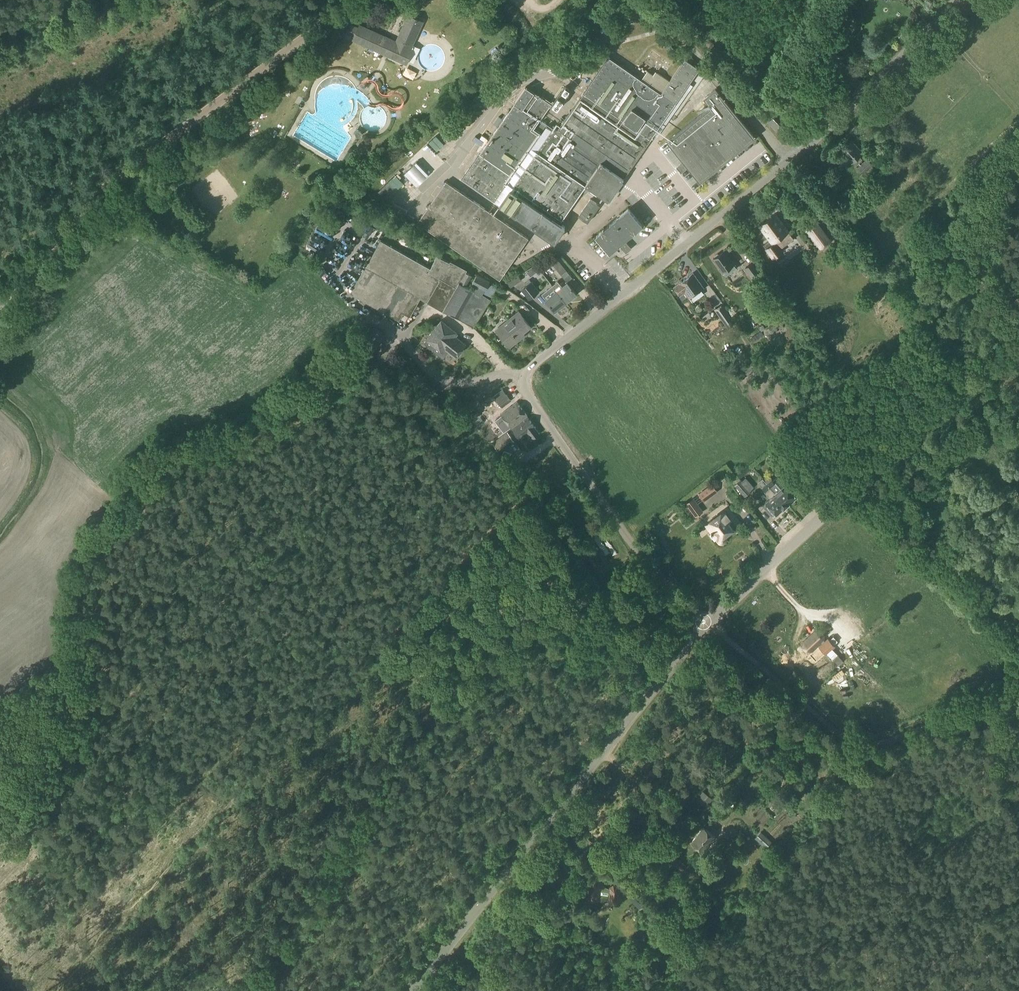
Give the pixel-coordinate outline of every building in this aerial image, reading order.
[(352,35),(391,53),(406,60),(423,21),(409,15),(396,41),(358,23),(356,28),(352,35)] [(346,33),(352,36),(352,35),(356,28),(350,25),(346,33)] [(837,31),(842,40),(847,37),(843,29),(837,31)] [(656,38),(672,56),(677,51),(661,34),(656,38)] [(541,133),(495,200),(501,205),(535,228),(554,241),(555,241),(565,226),(558,222),(568,209),(585,184),(608,200),(616,189),(698,69),(684,59),(661,94),(608,58),(583,93),(581,97),(577,102),(575,105),(569,113),(567,116),(557,131),(551,127),(551,128),(550,127),(547,125),(541,133)] [(695,75),(690,81),(694,84),(699,78),(695,75)] [(462,178),(495,201),(495,200),(541,133),(534,128),(550,104),(525,87),(462,178)] [(667,141),(700,181),(754,137),(715,89),(704,98),(711,106),(667,141)] [(768,123),(786,144),(794,137),(775,116),(768,123)] [(425,140),(433,149),(441,141),(433,133),(425,140)] [(851,140),(845,146),(859,161),(862,158),(859,155),(862,152),(851,140)] [(366,142),(359,152),(363,154),(370,144),(366,142)] [(878,150),(882,154),(887,149),(883,144),(878,150)] [(845,146),(840,152),(851,163),(852,162),(855,165),(859,161),(845,146)] [(857,168),(862,174),(859,178),(862,181),(876,168),(868,158),(857,168)] [(413,159),(401,172),(415,185),(427,171),(413,159)] [(335,173),(332,176),(340,186),(344,183),(335,173)] [(381,200),(399,183),(391,174),(373,192),(381,200)] [(417,222),(500,279),(528,238),(446,181),(417,222)] [(578,216),(588,222),(600,205),(590,198),(578,216)] [(596,236),(609,252),(633,232),(634,234),(643,227),(628,209),(596,236)] [(775,214),(759,225),(770,240),(764,244),(771,255),(773,257),(782,251),(780,248),(775,241),(788,231),(775,214)] [(816,220),(804,229),(818,248),(830,239),(816,220)] [(351,293),(399,320),(414,294),(473,327),(491,300),(482,294),(485,290),(490,282),(477,275),(472,283),(477,286),(475,290),(466,286),(472,275),(466,272),(467,269),(451,261),(450,262),(437,256),(430,268),(381,240),(351,293)] [(713,258),(723,272),(726,276),(736,268),(733,264),(724,251),(713,258)] [(908,266),(898,257),(888,267),(899,277),(908,266)] [(552,264),(560,273),(565,269),(558,260),(552,264)] [(752,263),(745,268),(752,279),(757,284),(764,279),(760,273),(752,263)] [(678,284),(673,287),(679,296),(684,293),(689,298),(703,288),(693,273),(678,284)] [(518,275),(507,283),(510,287),(521,280),(518,275)] [(526,286),(534,296),(539,291),(531,281),(526,286)] [(558,282),(552,286),(556,291),(565,302),(576,294),(567,282),(561,286),(558,282)] [(552,286),(541,295),(554,311),(565,302),(556,291),(552,286)] [(746,316),(757,329),(776,312),(765,299),(746,316)] [(714,309),(721,320),(722,319),(724,323),(726,322),(728,325),(734,321),(732,317),(731,318),(728,314),(729,314),(722,304),(714,309)] [(498,328),(504,336),(502,337),(510,347),(518,340),(517,338),(531,327),(519,311),(498,328)] [(426,339),(427,340),(424,343),(433,349),(435,346),(443,352),(445,349),(455,357),(461,350),(459,348),(463,343),(456,336),(458,334),(441,321),(426,339)] [(366,324),(363,329),(368,333),(371,328),(366,324)] [(851,339),(862,330),(858,326),(847,334),(851,339)] [(749,362),(738,370),(741,375),(753,367),(749,362)] [(769,390),(759,375),(750,381),(760,396),(769,390)] [(493,398),(501,408),(511,400),(503,390),(493,398)] [(476,410),(481,405),(477,401),(471,406),(475,410),(476,410)] [(483,402),(481,405),(476,410),(479,413),(487,406),(483,402)] [(512,429),(527,416),(516,402),(501,414),(507,423),(512,429)] [(527,416),(512,429),(520,440),(529,433),(533,438),(539,433),(535,428),(536,428),(527,416)] [(493,442),(499,451),(513,441),(507,432),(504,434),(493,442)] [(778,447),(771,452),(779,462),(782,466),(789,460),(786,457),(778,447)] [(734,485),(745,497),(751,491),(741,480),(734,485)] [(767,484),(786,506),(796,497),(795,496),(797,494),(797,491),(791,484),(788,484),(786,486),(785,485),(780,490),(772,480),(767,484)] [(786,506),(767,484),(762,488),(771,498),(766,503),(767,504),(765,505),(765,508),(771,515),(773,515),(775,514),(776,515),(786,506)] [(705,500),(717,491),(712,485),(700,494),(705,500)] [(685,503),(696,517),(702,512),(692,498),(685,503)] [(560,499),(554,503),(557,507),(563,503),(560,499)] [(706,524),(707,525),(709,524),(711,526),(712,526),(714,528),(711,530),(720,541),(721,542),(723,542),(725,541),(725,539),(725,537),(724,535),(732,529),(731,527),(732,526),(728,522),(730,520),(724,511),(706,524)] [(803,642),(803,648),(806,652),(812,651),(821,643),(824,640),(824,635),(821,631),(815,631),(803,642)] [(843,662),(834,652),(830,656),(835,662),(838,666),(841,663),(843,662)] [(731,747),(724,754),(728,757),(734,750),(731,747)] [(703,791),(696,799),(705,806),(712,798),(703,791)] [(720,797),(731,808),(736,803),(724,792),(720,797)] [(729,815),(738,823),(744,818),(735,809),(729,815)] [(692,842),(703,852),(715,837),(703,828),(692,842)] [(761,832),(755,838),(766,848),(771,842),(761,832)] [(685,865),(673,857),(670,862),(682,870),(685,865)] [(670,878),(661,866),(654,871),(658,876),(658,875),(664,883),(670,878)] [(589,880),(583,897),(587,903),(590,904),(592,904),(594,903),(598,902),(599,901),(607,900),(607,901),(611,904),(615,905),(616,904),(619,902),(620,888),(616,884),(612,884),(608,887),(608,888),(603,887),(603,885),(600,879),(597,878),(595,878),(589,880)] [(637,887),(628,896),(640,908),(649,899),(637,887)]
